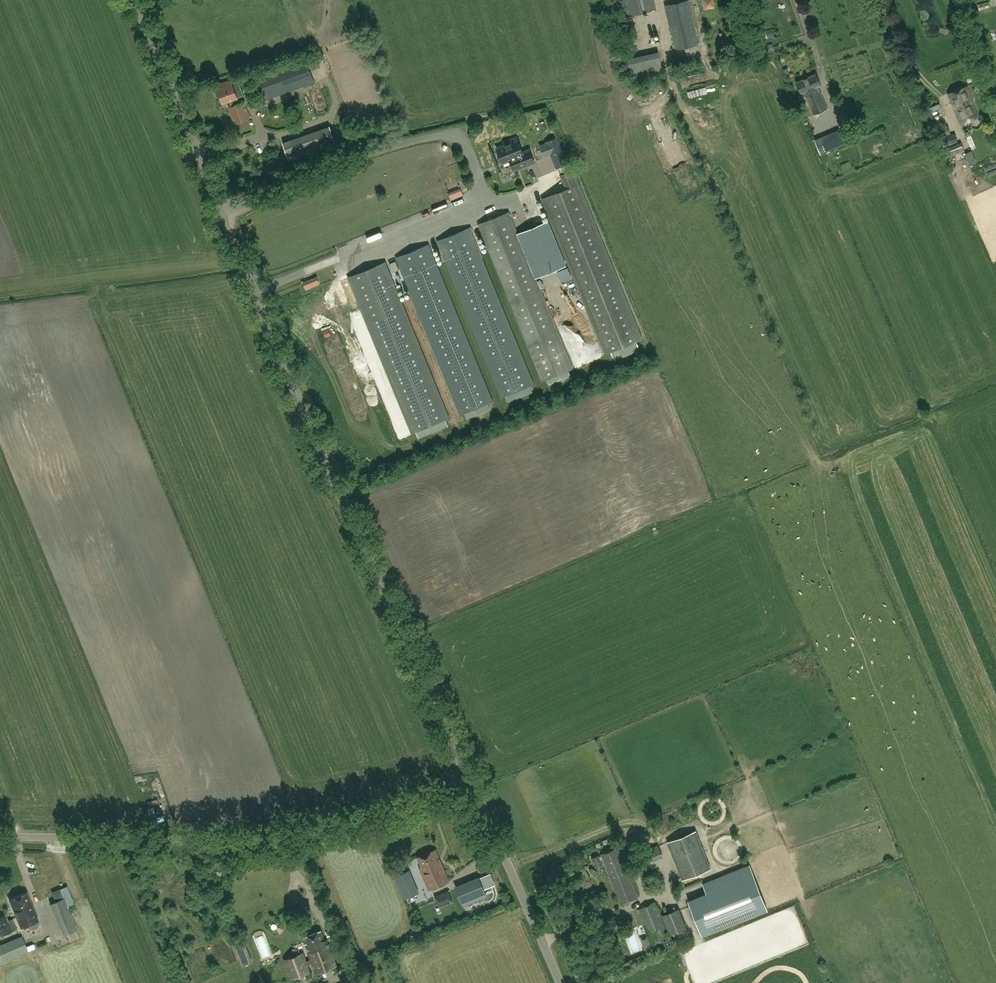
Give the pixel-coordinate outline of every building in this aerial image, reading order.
[(656,9),(653,0),(620,0),(623,16),(656,9)] [(684,0),(675,0),(664,2),(675,49),(698,44),(688,1),(684,2),(684,0)] [(703,7),(711,13),(718,11),(721,3),(718,0),(705,0),(703,7)] [(305,56),(253,76),(262,101),(314,82),(305,56)] [(801,93),(804,92),(814,115),(828,109),(818,85),(821,84),(816,74),(797,82),(801,93)] [(217,84),(219,88),(218,88),(218,89),(215,91),(218,97),(221,96),(223,102),(230,99),(233,106),(229,107),(235,122),(235,123),(251,117),(251,116),(247,108),(247,107),(245,101),(240,102),(238,97),(244,94),(238,78),(231,80),(231,79),(217,84)] [(961,124),(978,117),(972,101),(973,101),(966,86),(948,94),(961,124)] [(529,117),(538,140),(555,133),(545,110),(529,117)] [(834,126),(831,122),(836,119),(832,112),(820,120),(827,130),(834,126)] [(949,125),(937,128),(940,137),(951,134),(949,125)] [(841,130),(827,136),(833,149),(847,143),(841,130)] [(942,146),(946,145),(957,141),(955,133),(939,139),(942,146)] [(286,141),(291,150),(300,145),(295,136),(286,141)] [(497,147),(503,163),(511,159),(512,162),(511,163),(514,170),(535,162),(529,149),(523,151),(517,137),(504,142),(505,144),(497,147)] [(557,137),(547,141),(552,155),(562,150),(557,137)] [(961,142),(943,149),(947,157),(964,151),(961,142)] [(574,169),(561,174),(567,188),(542,198),(606,354),(611,352),(613,357),(639,347),(637,342),(644,339),(574,169)] [(452,199),(462,194),(460,188),(449,193),(452,199)] [(517,233),(509,212),(479,224),(542,380),(546,379),(549,385),(571,376),(568,370),(572,368),(535,277),(566,265),(548,220),(517,233)] [(533,393),(530,385),(534,383),(470,227),(437,241),(501,397),(505,395),(508,403),(533,393)] [(428,244),(396,258),(460,414),(464,412),(467,419),(491,409),(489,402),(493,400),(428,244)] [(448,426),(446,420),(450,418),(386,261),(348,276),(413,433),(416,432),(418,438),(448,426)] [(390,263),(393,271),(399,269),(396,261),(390,263)] [(557,272),(561,283),(572,279),(567,267),(557,272)] [(577,325),(563,332),(579,367),(605,355),(599,343),(588,348),(577,325)] [(157,816),(154,806),(147,808),(151,818),(157,816)] [(668,841),(683,878),(711,867),(696,829),(668,841)] [(643,848),(647,859),(664,853),(660,842),(643,848)] [(599,856),(598,854),(591,857),(595,865),(602,863),(600,859),(602,858),(620,903),(637,896),(629,875),(618,846),(600,853),(601,855),(599,856)] [(417,856),(421,865),(419,866),(428,889),(448,881),(435,849),(417,856)] [(708,932),(767,908),(750,864),(722,875),(725,885),(688,900),(702,934),(705,933),(705,935),(709,933),(708,932)] [(412,869),(394,876),(403,898),(421,891),(412,869)] [(713,875),(705,879),(708,887),(716,884),(713,875)] [(455,887),(463,905),(487,895),(479,877),(455,887)] [(68,903),(75,901),(70,883),(63,885),(68,903)] [(9,898),(20,927),(37,920),(26,891),(9,898)] [(448,891),(438,898),(446,908),(455,902),(448,891)] [(64,897),(49,903),(63,935),(77,928),(64,897)] [(666,935),(653,903),(640,908),(653,940),(666,935)] [(670,933),(685,927),(678,907),(663,913),(670,933)] [(0,936),(17,929),(12,918),(7,920),(5,914),(0,916),(0,925),(0,926),(0,936)] [(292,977),(310,971),(307,964),(312,962),(315,972),(336,964),(328,944),(326,945),(320,929),(304,935),(307,942),(305,943),(310,958),(306,960),(303,952),(285,959),(292,977)] [(36,948),(34,943),(26,946),(22,936),(0,945),(0,958),(2,962),(4,961),(36,948)] [(270,938),(261,939),(264,959),(273,958),(270,938)] [(243,965),(250,962),(242,944),(236,948),(243,965)]
